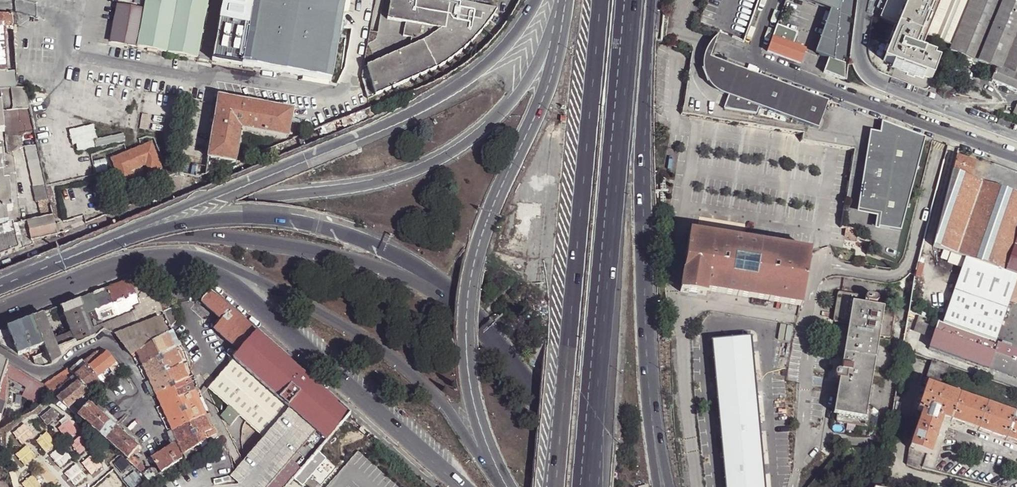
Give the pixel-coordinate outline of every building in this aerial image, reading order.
[(144,8),(137,46),(197,57),(208,0),(145,0),(144,8)] [(362,0),(222,0),(211,60),(345,85),(362,0)] [(439,67),(450,60),(459,54),(467,47),(474,40),(482,32),(488,24),(494,16),(499,7),(457,0),(392,0),(389,19),(407,22),(405,36),(415,38),(425,39),(425,40),(413,45),(365,66),(363,75),(368,97),(439,67)] [(835,11),(819,55),(829,59),(824,72),(846,81),(856,0),(805,0),(835,11)] [(880,17),(879,20),(897,28),(898,26),(899,27),(911,0),(887,0),(880,17)] [(899,27),(921,36),(936,0),(911,0),(899,27)] [(927,38),(942,0),(936,0),(921,36),(922,36),(927,38)] [(927,38),(951,48),(971,0),(942,0),(927,38)] [(951,48),(950,51),(996,70),(997,69),(1016,78),(1016,0),(971,0),(951,48)] [(137,46),(144,8),(117,3),(111,41),(137,46)] [(12,14),(0,14),(0,27),(4,27),(13,26),(12,14)] [(798,33),(777,26),(767,51),(800,64),(805,50),(793,45),(798,33)] [(921,36),(899,27),(898,30),(920,39),(921,36)] [(920,39),(898,30),(896,29),(884,61),(893,65),(924,76),(931,79),(939,62),(933,59),(934,56),(926,53),(923,52),(916,49),(920,39)] [(708,49),(705,55),(705,57),(704,65),(707,66),(710,57),(711,58),(715,47),(719,37),(713,42),(710,45),(708,49)] [(758,75),(711,58),(710,57),(707,66),(704,65),(704,71),(706,77),(710,84),(713,87),(720,92),(729,96),(724,109),(756,117),(760,108),(818,129),(826,109),(829,101),(758,75)] [(924,76),(893,65),(892,67),(896,69),(923,79),(924,76)] [(16,68),(13,69),(6,69),(0,70),(0,88),(1,88),(17,86),(16,68)] [(923,79),(896,69),(892,79),(889,88),(886,96),(920,108),(923,100),(931,79),(924,76),(923,79)] [(996,70),(991,82),(1016,94),(1016,78),(997,69),(996,70)] [(26,87),(17,86),(1,88),(2,103),(5,132),(6,136),(22,134),(27,132),(35,132),(34,128),(28,99),(26,87)] [(205,176),(236,163),(242,130),(288,138),(293,111),(218,98),(205,176)] [(839,105),(829,101),(826,109),(835,113),(839,105)] [(925,137),(882,121),(881,132),(878,147),(871,146),(863,199),(871,200),(869,213),(879,214),(878,227),(881,228),(901,231),(925,137)] [(74,151),(125,143),(124,135),(96,139),(94,125),(71,129),(74,151)] [(868,146),(871,146),(878,147),(881,132),(870,131),(868,146)] [(9,153),(10,154),(25,146),(22,134),(6,136),(7,153),(9,153)] [(9,226),(8,212),(14,211),(10,183),(5,183),(2,154),(0,141),(0,139),(0,228),(9,226)] [(152,144),(112,157),(122,184),(133,179),(131,171),(147,165),(150,174),(162,169),(152,144)] [(25,146),(32,188),(46,185),(46,180),(38,145),(25,146)] [(19,223),(22,223),(15,158),(10,154),(9,153),(7,153),(2,154),(5,183),(10,183),(14,211),(8,212),(9,226),(14,225),(19,223)] [(974,163),(956,156),(952,172),(969,177),(974,163)] [(969,177),(952,172),(934,247),(964,257),(1004,271),(1016,234),(1016,194),(969,177)] [(50,200),(49,194),(48,192),(46,185),(32,188),(35,204),(50,200)] [(871,200),(863,199),(860,199),(858,215),(875,218),(874,231),(881,232),(881,228),(878,227),(879,214),(869,213),(871,200)] [(33,240),(57,235),(53,216),(22,223),(19,223),(19,226),(21,235),(24,248),(34,245),(33,240)] [(0,228),(0,258),(19,250),(17,236),(15,227),(14,225),(9,226),(0,228)] [(858,232),(846,229),(845,237),(856,239),(858,232)] [(689,232),(680,292),(706,296),(707,291),(802,306),(811,252),(764,244),(745,241),(689,232)] [(765,236),(746,233),(745,241),(764,244),(765,236)] [(1004,271),(1016,276),(1016,234),(1004,271)] [(1004,271),(964,257),(953,292),(1006,310),(1009,302),(1016,279),(1016,276),(1004,271)] [(1009,302),(1016,305),(1016,279),(1009,302)] [(93,328),(134,312),(138,324),(146,322),(132,285),(127,281),(118,284),(92,294),(82,299),(93,328)] [(157,300),(158,300),(156,296),(142,291),(132,285),(146,322),(165,315),(157,300)] [(1006,310),(953,292),(942,323),(995,342),(1006,310)] [(210,293),(207,297),(202,303),(224,322),(216,331),(240,352),(234,359),(234,360),(311,427),(294,446),(279,433),(270,443),(236,481),(237,482),(242,486),(287,486),(349,415),(232,312),(210,293)] [(838,294),(833,321),(833,322),(834,323),(849,326),(841,371),(837,372),(835,374),(834,377),(836,379),(839,381),(833,414),(836,415),(835,415),(834,418),(835,421),(837,423),(865,428),(867,428),(868,426),(870,411),(866,409),(871,377),(870,375),(867,373),(873,339),(871,338),(872,335),(887,339),(888,339),(890,338),(894,315),(893,314),(860,307),(861,299),(861,297),(840,293),(838,294)] [(863,304),(864,305),(871,306),(872,306),(873,306),(874,305),(875,304),(875,303),(875,302),(874,300),(873,300),(872,299),(866,298),(864,298),(863,299),(862,300),(862,301),(862,302),(862,304),(863,304)] [(77,345),(95,336),(93,328),(82,299),(73,302),(62,307),(67,320),(72,332),(73,334),(77,345)] [(162,301),(158,300),(157,300),(165,315),(172,329),(178,322),(173,310),(170,311),(167,303),(162,301)] [(33,318),(52,365),(56,363),(61,360),(77,345),(73,334),(54,342),(43,314),(33,318)] [(933,338),(938,322),(920,316),(915,331),(933,338)] [(49,366),(50,365),(52,365),(33,318),(14,326),(0,332),(0,345),(18,356),(41,346),(44,353),(25,361),(30,364),(39,366),(49,366)] [(138,353),(169,336),(162,318),(116,334),(132,356),(138,353)] [(995,352),(998,343),(995,342),(942,323),(938,322),(933,338),(929,349),(989,369),(995,352)] [(214,437),(169,336),(138,353),(185,454),(214,437)] [(998,343),(995,352),(1016,359),(1016,349),(998,343)] [(995,352),(989,369),(1016,378),(1016,359),(995,352)] [(57,397),(78,416),(80,415),(80,414),(71,406),(91,390),(101,381),(98,378),(115,365),(117,367),(119,366),(117,363),(109,353),(102,358),(98,353),(84,361),(82,359),(68,372),(67,370),(45,386),(57,397)] [(45,385),(20,371),(0,359),(0,391),(5,375),(8,376),(26,386),(21,395),(35,402),(45,385)] [(942,390),(951,366),(933,359),(925,383),(926,384),(942,390)] [(270,443),(279,433),(294,446),(311,427),(234,360),(209,389),(229,407),(240,416),(270,443)] [(5,419),(9,405),(6,404),(8,376),(5,375),(0,391),(0,418),(5,419)] [(942,390),(926,384),(918,410),(922,412),(910,448),(927,454),(930,455),(942,418),(950,421),(959,395),(942,390)] [(987,405),(959,395),(950,421),(978,430),(987,405)] [(128,459),(131,457),(134,454),(139,448),(138,447),(114,426),(90,403),(80,414),(80,415),(128,459)] [(1014,415),(987,405),(978,430),(1005,440),(1014,415)] [(225,425),(227,423),(231,426),(240,416),(229,407),(220,417),(225,421),(222,423),(225,425)] [(54,408),(42,417),(49,426),(60,415),(54,408)] [(1014,415),(1005,440),(1016,444),(1016,416),(1014,415)] [(69,420),(61,427),(71,438),(79,432),(69,420)] [(33,421),(16,435),(22,443),(39,428),(33,421)] [(57,444),(47,433),(39,439),(49,451),(57,444)] [(93,444),(86,436),(75,445),(81,453),(93,444)] [(139,448),(134,454),(136,456),(143,448),(140,445),(138,447),(139,448)] [(37,455),(31,447),(20,456),(26,465),(37,455)] [(72,455),(65,447),(54,457),(61,465),(72,455)] [(154,460),(162,474),(184,460),(182,454),(180,455),(176,447),(154,460)] [(927,454),(910,448),(908,465),(922,469),(927,454)] [(293,481),(300,486),(302,486),(311,477),(321,486),(336,468),(318,452),(293,481)] [(102,467),(93,455),(85,462),(95,473),(102,467)] [(127,460),(136,468),(139,465),(131,457),(128,459),(127,460)] [(136,468),(149,482),(160,475),(155,467),(151,470),(151,469),(146,472),(139,465),(136,468)] [(8,469),(0,466),(0,486),(14,486),(8,469)] [(79,467),(68,476),(74,484),(79,481),(82,484),(89,478),(79,467)] [(122,481),(114,470),(100,483),(103,486),(114,486),(122,481)] [(123,481),(127,486),(136,486),(142,483),(135,473),(123,481)] [(32,477),(24,484),(27,486),(41,486),(32,477)]
